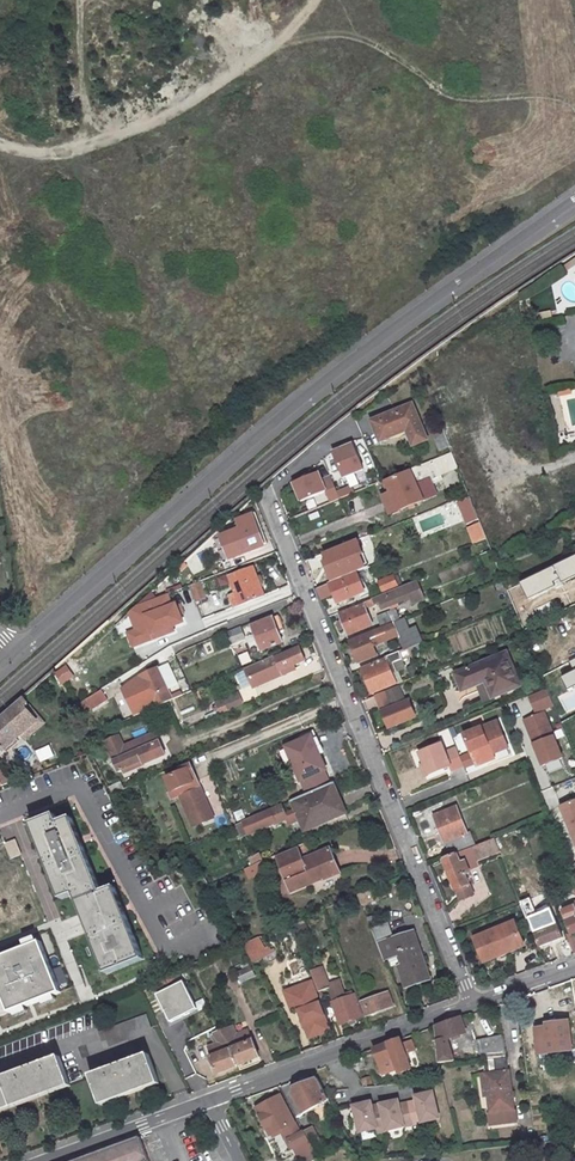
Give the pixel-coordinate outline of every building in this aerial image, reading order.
[(417,404),(378,419),(380,423),(378,424),(382,433),(383,432),(384,433),(391,431),(392,433),(410,426),(416,442),(430,436),(417,404)] [(451,446),(449,448),(451,453),(469,495),(471,498),(480,520),(493,552),(507,545),(485,494),(487,493),(465,441),(468,439),(461,421),(444,428),(451,446)] [(334,451),(345,478),(367,470),(356,442),(334,451)] [(433,461),(410,470),(410,472),(386,482),(399,513),(423,503),(413,479),(436,469),(433,461)] [(328,468),(295,482),(307,512),(355,492),(352,485),(337,491),(328,468)] [(471,498),(459,503),(469,525),(480,520),(471,498)] [(438,525),(436,520),(447,516),(443,506),(418,516),(423,531),(438,525)] [(242,526),(222,535),(230,557),(261,544),(250,516),(240,520),(242,526)] [(349,547),(320,559),(325,571),(355,559),(360,572),(379,564),(367,536),(348,544),(349,547)] [(254,568),(231,577),(238,593),(231,596),(236,608),(265,596),(254,568)] [(331,583),(317,589),(322,600),(335,594),(339,604),(365,593),(357,575),(331,586),(331,583)] [(393,579),(380,584),(385,595),(397,590),(393,579)] [(200,581),(191,584),(197,598),(206,594),(200,581)] [(416,582),(374,599),(376,606),(379,605),(381,610),(408,599),(411,604),(423,599),(416,582)] [(127,633),(134,649),(188,627),(174,593),(128,612),(136,630),(127,633)] [(364,605),(340,615),(349,635),(372,625),(364,605)] [(223,611),(207,618),(212,629),(227,622),(223,611)] [(394,611),(377,617),(381,628),(398,621),(394,611)] [(280,616),(254,626),(264,651),(284,643),(280,632),(286,630),(280,616)] [(393,644),(391,639),(403,634),(398,621),(381,628),(350,641),(359,662),(377,655),(374,646),(383,642),(385,647),(393,644)] [(239,632),(227,637),(232,650),(244,645),(239,632)] [(419,636),(397,644),(401,653),(411,649),(422,644),(419,636)] [(291,666),(305,660),(300,647),(277,657),(276,655),(246,668),(254,686),(293,670),(291,666)] [(411,649),(401,653),(404,662),(414,658),(411,649)] [(481,681),(480,678),(486,675),(495,696),(523,684),(509,651),(458,673),(464,688),(481,681)] [(387,659),(363,668),(373,693),(397,683),(387,659)] [(158,667),(142,676),(157,706),(174,697),(158,667)] [(62,684),(71,679),(67,670),(58,675),(62,684)] [(119,678),(87,698),(94,709),(126,688),(119,678)] [(400,684),(386,690),(388,697),(400,692),(402,691),(400,684)] [(536,713),(554,707),(548,690),(530,696),(536,713)] [(400,692),(388,697),(392,706),(406,701),(402,691),(400,692)] [(0,717),(0,746),(3,750),(35,722),(39,727),(46,722),(23,696),(0,717)] [(230,712),(243,706),(239,696),(225,702),(230,712)] [(392,706),(382,710),(389,727),(415,716),(409,700),(406,701),(392,706)] [(545,764),(564,756),(546,711),(527,719),(545,764)] [(498,721),(465,735),(473,753),(477,763),(478,766),(496,758),(494,753),(509,747),(498,721)] [(120,759),(166,739),(164,735),(132,748),(128,738),(114,743),(120,759)] [(313,735),(287,746),(302,780),(307,793),(332,783),(326,770),(327,769),(313,735)] [(166,739),(120,759),(127,773),(131,771),(152,762),(153,765),(174,757),(166,739)] [(461,758),(457,748),(446,752),(443,744),(421,754),(425,764),(430,775),(451,767),(453,771),(464,766),(461,758)] [(464,766),(465,767),(477,763),(473,753),(461,758),(464,766)] [(152,762),(131,771),(132,774),(153,765),(152,762)] [(184,771),(169,777),(176,792),(182,789),(184,793),(180,795),(191,818),(199,814),(203,822),(215,816),(192,764),(182,768),(184,771)] [(125,781),(113,787),(116,792),(127,788),(125,781)] [(324,786),(293,799),(306,828),(336,816),(324,786)] [(563,805),(572,829),(574,828),(574,800),(563,805)] [(458,806),(436,815),(452,855),(469,848),(477,845),(471,829),(468,831),(458,806)] [(57,810),(32,820),(61,895),(75,889),(107,969),(145,953),(113,874),(99,879),(73,813),(60,818),(57,810)] [(271,811),(246,821),(250,833),(276,822),(271,811)] [(473,875),(470,867),(476,865),(478,865),(476,860),(502,849),(497,837),(477,845),(469,848),(452,855),(446,858),(458,890),(472,884),(469,877),(473,875)] [(299,846),(278,855),(293,892),(341,872),(331,848),(304,859),(299,846)] [(257,852),(242,858),(246,868),(248,867),(261,862),(257,852)] [(261,862),(248,867),(251,875),(264,869),(261,862)] [(373,889),(361,894),(365,904),(377,899),(373,889)] [(532,905),(525,907),(529,915),(535,913),(532,905)] [(565,910),(574,933),(574,907),(565,910)] [(547,917),(534,922),(543,945),(565,936),(560,924),(551,928),(547,917)] [(513,956),(509,948),(525,942),(518,920),(477,936),(486,961),(501,955),(503,959),(513,956)] [(408,965),(401,968),(409,988),(434,978),(421,945),(415,947),(409,933),(398,938),(391,922),(374,929),(386,958),(403,952),(408,965)] [(416,931),(409,933),(415,947),(421,945),(416,931)] [(262,935),(247,941),(256,959),(259,958),(270,953),(268,949),(262,935)] [(60,991),(40,940),(0,956),(0,990),(9,1012),(60,991)] [(525,942),(509,948),(513,956),(528,950),(525,942)] [(270,953),(259,958),(263,968),(283,960),(279,948),(276,949),(274,946),(268,949),(270,953)] [(403,952),(396,955),(401,968),(408,965),(403,952)] [(236,973),(245,983),(256,974),(248,963),(236,973)] [(332,988),(325,968),(314,972),(322,992),(331,988),(345,1024),(365,1016),(357,995),(348,998),(343,984),(332,988)] [(173,1019),(200,1006),(187,979),(160,993),(173,1019)] [(302,1008),(313,1036),(331,1029),(314,982),(289,992),(296,1010),(302,1008)] [(391,992),(365,1002),(370,1014),(396,1004),(391,992)] [(148,1013),(101,1030),(106,1043),(153,1025),(148,1013)] [(462,1017),(435,1027),(437,1042),(446,1039),(467,1031),(462,1017)] [(571,1020),(548,1023),(549,1027),(538,1028),(541,1054),(574,1049),(571,1020)] [(231,1021),(224,1024),(236,1047),(241,1063),(262,1055),(252,1030),(238,1035),(231,1021)] [(224,1024),(216,1027),(222,1041),(214,1044),(217,1053),(213,1055),(219,1071),(241,1063),(236,1047),(224,1024)] [(403,1038),(377,1048),(386,1073),(401,1067),(403,1072),(414,1068),(408,1052),(416,1049),(413,1040),(405,1043),(403,1038)] [(446,1039),(437,1042),(439,1065),(454,1064),(446,1039)] [(488,1060),(508,1058),(505,1039),(478,1045),(480,1061),(488,1060)] [(150,1051),(91,1072),(101,1100),(160,1078),(150,1051)] [(508,1058),(488,1060),(490,1077),(494,1077),(498,1096),(493,1097),(498,1124),(523,1120),(515,1076),(508,1058)] [(0,1080),(0,1111),(70,1086),(60,1059),(0,1080)] [(319,1079),(296,1086),(295,1092),(306,1112),(330,1099),(319,1079)] [(373,1103),(356,1107),(357,1113),(358,1119),(362,1133),(379,1129),(380,1134),(442,1120),(436,1094),(418,1098),(419,1102),(402,1106),(401,1102),(374,1107),(373,1103)] [(274,1099),(258,1107),(272,1134),(295,1121),(288,1109),(281,1112),(274,1099)] [(313,1124),(306,1129),(315,1146),(320,1155),(328,1151),(313,1124)] [(69,1160),(150,1160),(141,1135),(69,1160)] [(299,1155),(302,1160),(313,1160),(321,1157),(320,1155),(315,1146),(299,1155)]
